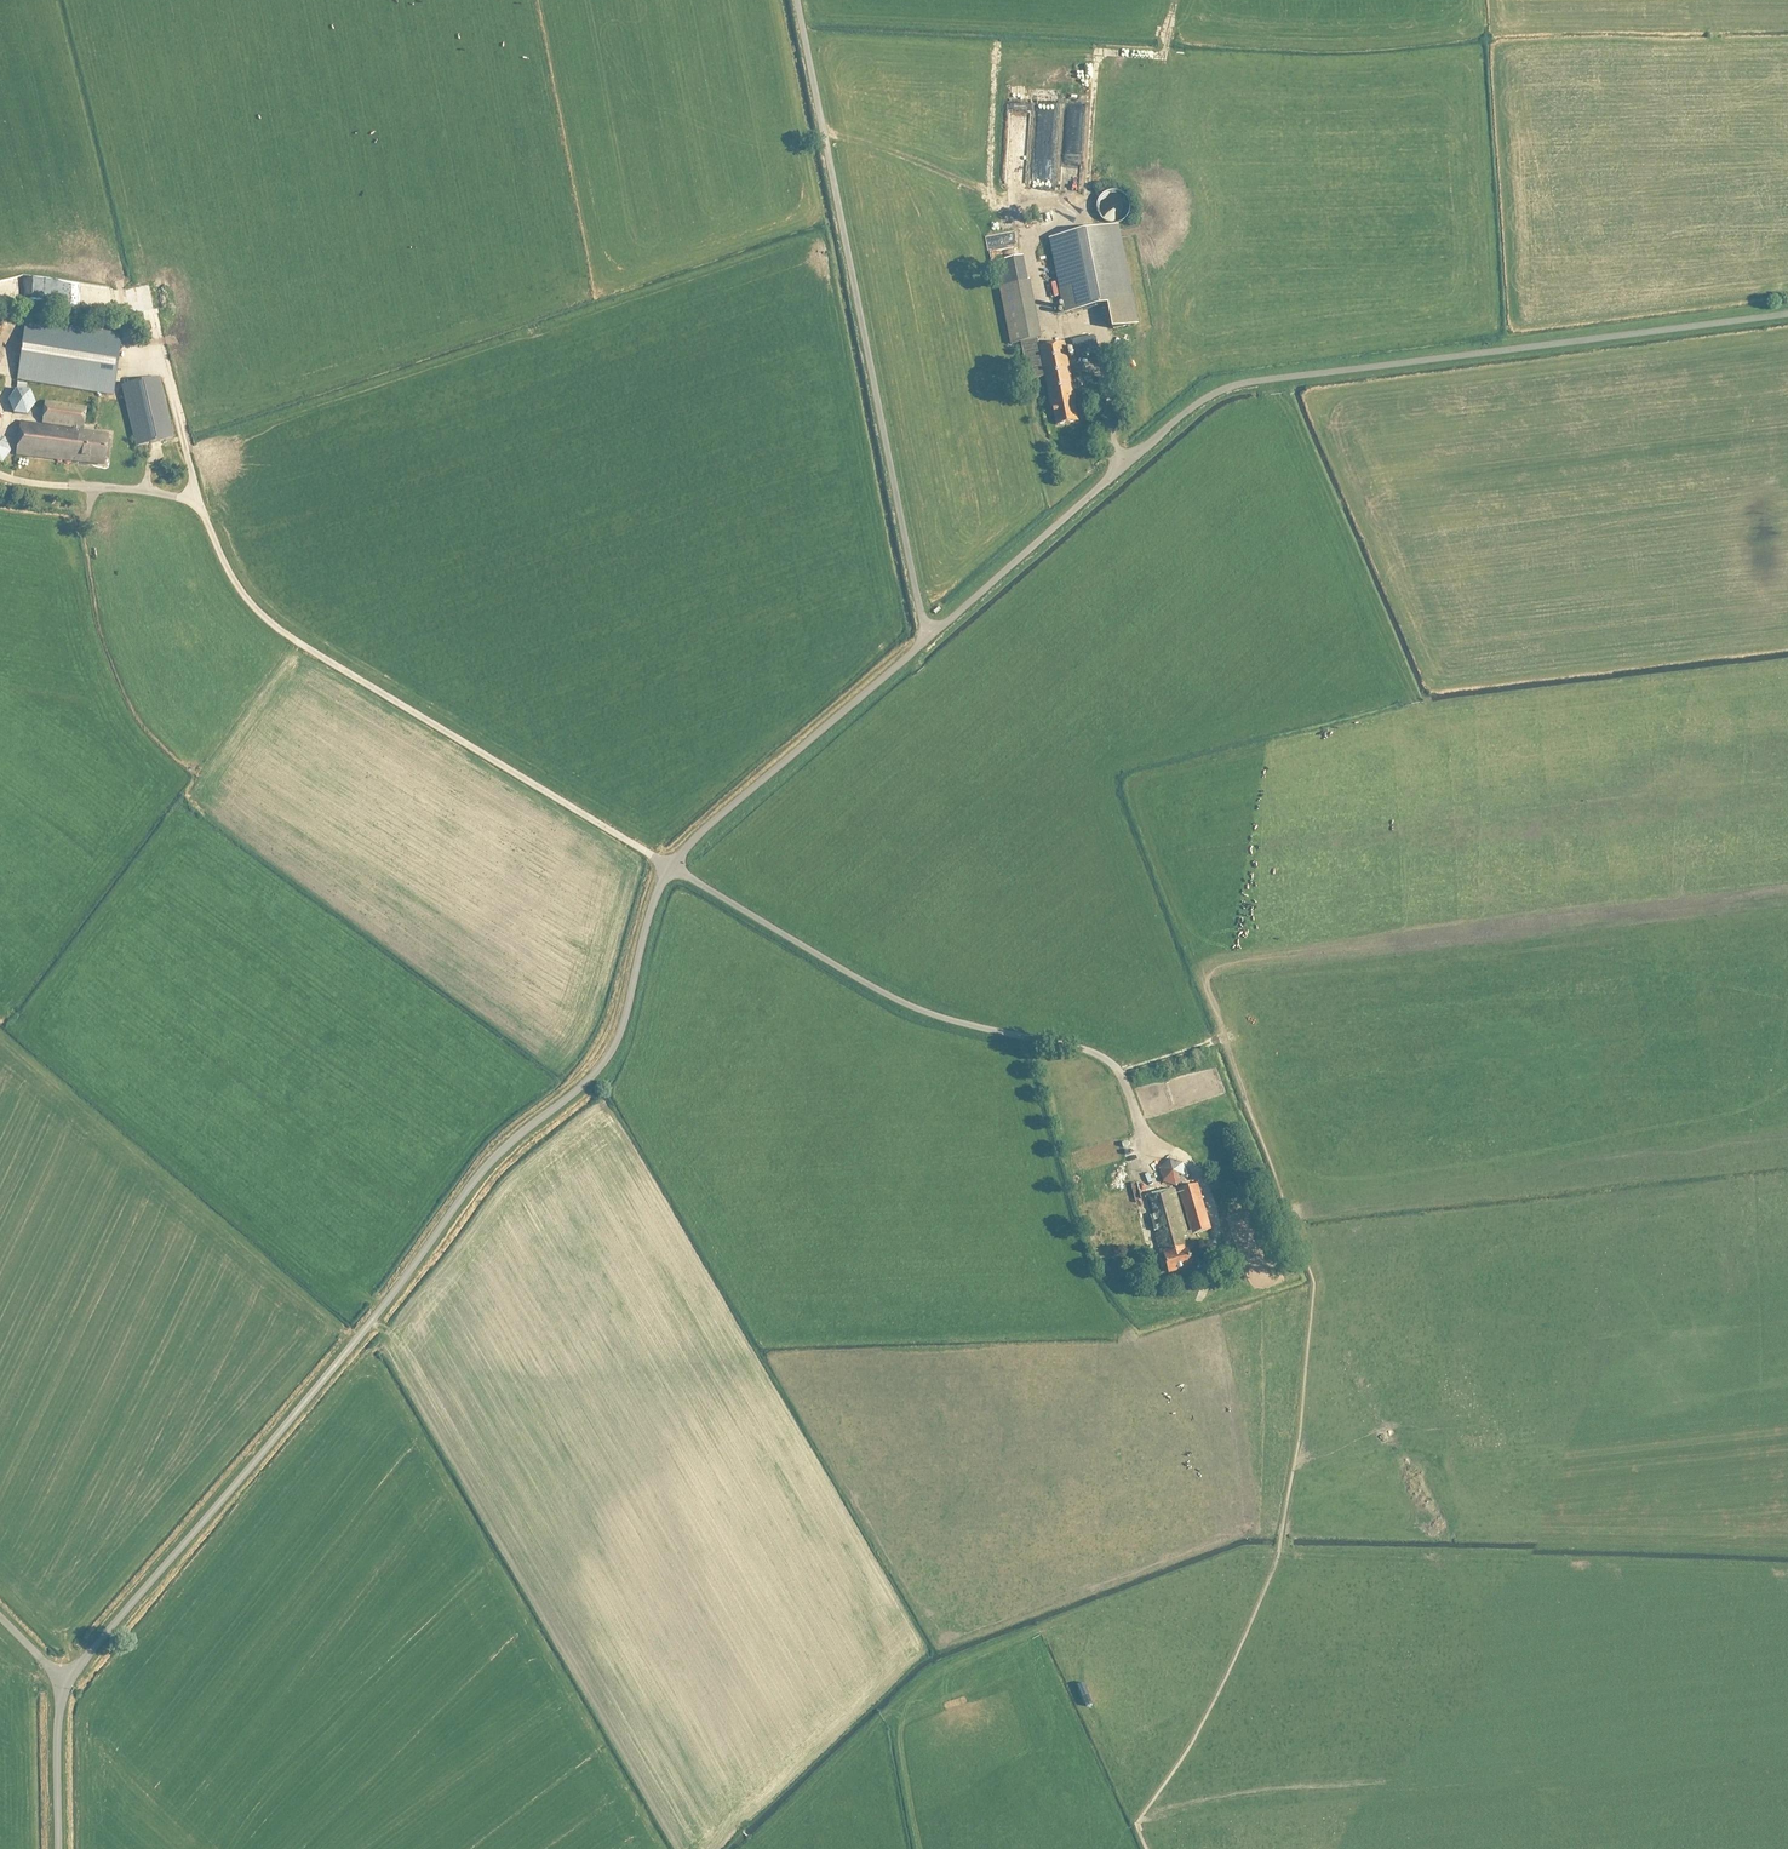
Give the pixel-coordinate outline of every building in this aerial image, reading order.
[(1011,228),(1009,218),(993,221),(995,231),(1011,228)] [(1116,226),(1098,230),(1052,239),(1067,313),(1107,305),(1112,329),(1136,325),(1116,226)] [(998,262),(1018,257),(1012,234),(993,239),(998,262)] [(1022,257),(994,263),(999,288),(1010,345),(1020,343),(1037,340),(1041,339),(1030,281),(1027,282),(1022,257)] [(35,295),(35,282),(24,282),(24,295),(35,295)] [(26,320),(17,380),(113,395),(122,335),(26,320)] [(1072,352),(1089,353),(1089,336),(1072,336),(1072,352)] [(1038,348),(1037,340),(1020,343),(1028,380),(1044,377),(1051,409),(1053,408),(1056,426),(1077,422),(1073,403),(1076,403),(1071,377),(1081,375),(1079,364),(1069,366),(1064,343),(1038,348)] [(172,438),(158,378),(122,387),(136,447),(172,438)] [(29,414),(30,398),(13,397),(12,413),(29,414)] [(41,425),(20,423),(16,454),(103,465),(107,435),(83,432),(86,408),(44,402),(41,425)] [(0,438),(0,457),(9,454),(3,437),(0,438)] [(1196,1066),(1160,1075),(1163,1084),(1139,1089),(1141,1096),(1200,1082),(1196,1066)] [(1126,1140),(1107,1144),(1130,1244),(1149,1239),(1126,1140)] [(1181,1181),(1180,1161),(1159,1162),(1160,1182),(1181,1181)] [(1186,1233),(1174,1188),(1144,1197),(1158,1247),(1160,1257),(1164,1256),(1169,1273),(1192,1267),(1188,1250),(1191,1249),(1187,1236),(1210,1230),(1198,1185),(1179,1190),(1190,1232),(1186,1233)]
